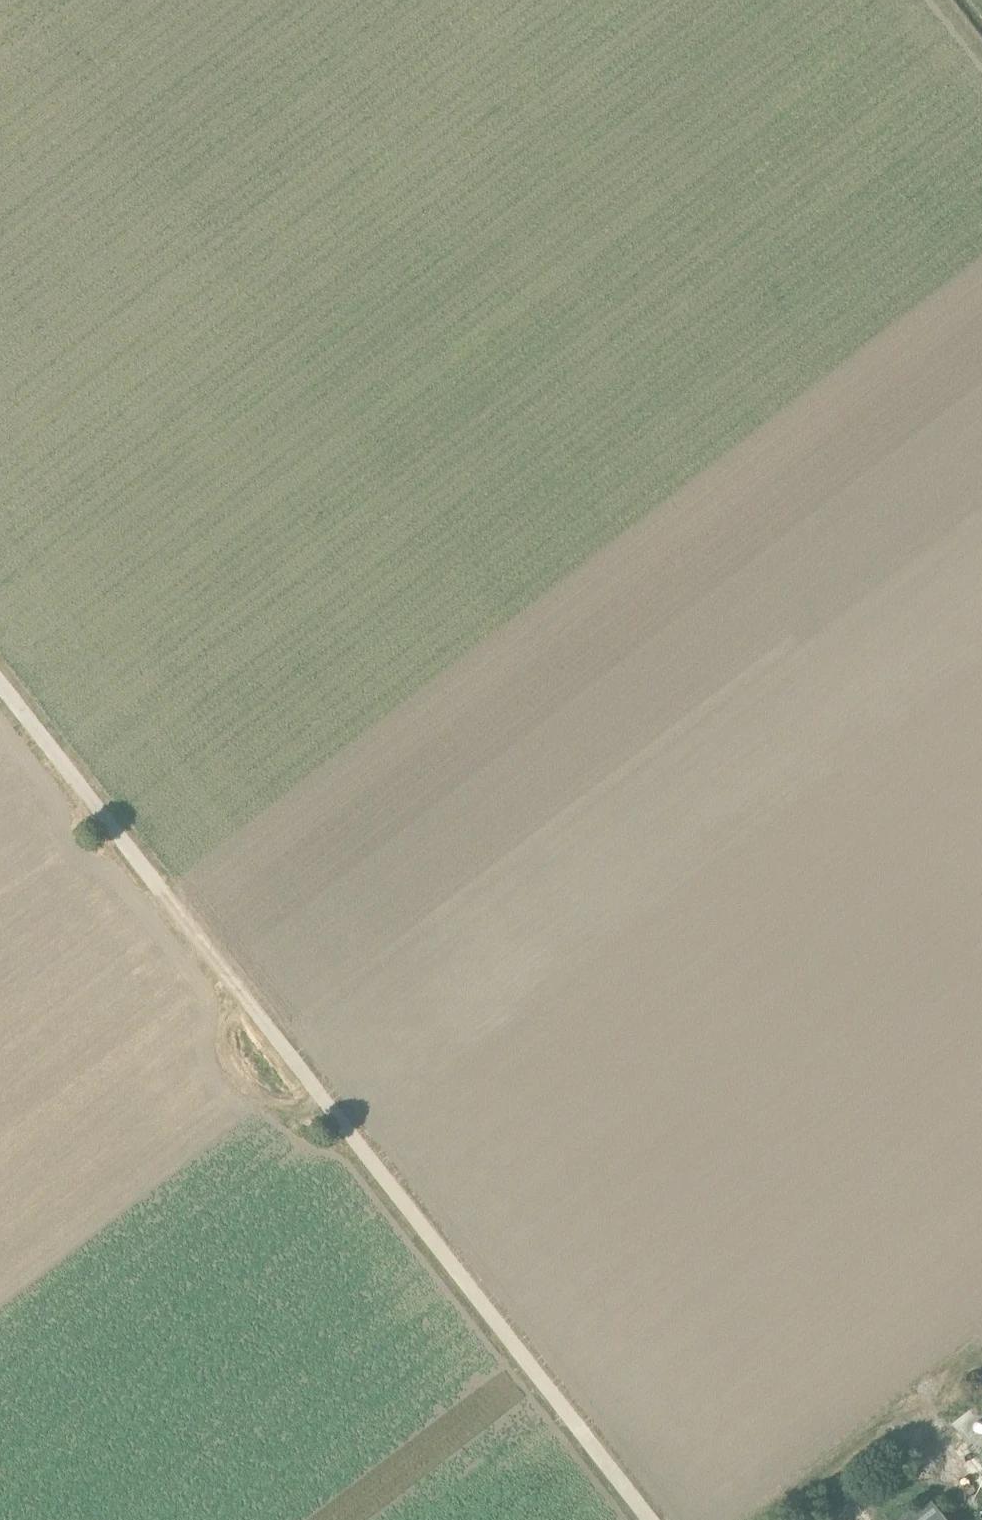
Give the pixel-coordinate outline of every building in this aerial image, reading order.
[(975,1424),(974,1425),(973,1427),(973,1429),(974,1431),(974,1432),(975,1433),(977,1434),(978,1435),(980,1435),(981,1434),(981,1422),(979,1422),(978,1422),(976,1423),(975,1424)] [(899,1519),(945,1519),(928,1498),(899,1519)]
